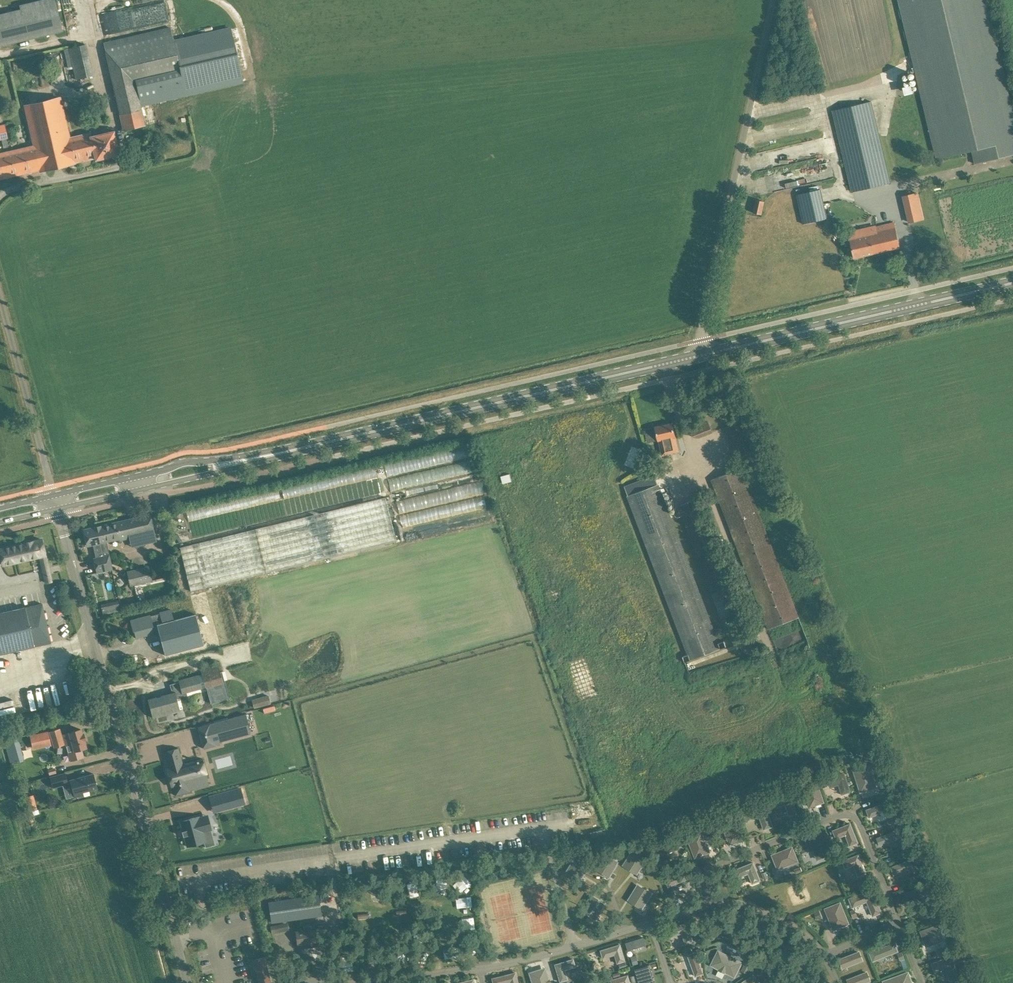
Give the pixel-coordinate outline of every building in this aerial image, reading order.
[(62,29),(55,0),(42,0),(18,6),(20,10),(0,15),(0,44),(62,29)] [(975,163),(1012,154),(1012,112),(986,0),(898,0),(937,159),(976,150),(979,162),(975,163)] [(115,12),(93,17),(97,35),(126,28),(124,20),(121,21),(119,14),(115,15),(115,12)] [(265,36),(176,55),(170,28),(104,43),(123,130),(145,125),(138,94),(182,84),(183,88),(150,96),(151,104),(149,104),(151,114),(154,113),(155,122),(189,114),(189,117),(278,97),(265,36)] [(74,67),(76,79),(95,75),(90,44),(65,48),(68,68),(74,67)] [(34,146),(38,166),(39,170),(95,157),(96,160),(119,154),(113,131),(91,136),(90,133),(70,137),(61,98),(25,106),(34,146)] [(833,111),(852,192),(890,183),(871,102),(833,111)] [(34,146),(0,153),(0,179),(19,174),(18,171),(38,166),(34,146)] [(828,219),(821,189),(796,194),(803,223),(803,224),(814,222),(828,219)] [(754,213),(761,214),(764,201),(756,200),(754,213)] [(921,206),(907,209),(909,222),(924,218),(921,206)] [(851,238),(853,247),(855,257),(900,246),(894,221),(861,229),(863,236),(851,238)] [(656,426),(658,436),(662,455),(670,453),(667,438),(676,436),(673,423),(656,426)] [(387,474),(470,457),(468,447),(385,464),(387,474)] [(472,463),(388,477),(391,489),(474,474),(472,463)] [(712,479),(768,629),(798,618),(742,468),(712,479)] [(510,473),(502,475),(504,483),(512,481),(510,473)] [(654,475),(624,486),(689,654),(691,660),(721,649),(718,643),(654,475)] [(483,482),(397,499),(402,526),(484,510),(485,515),(479,516),(480,521),(490,519),(485,495),(483,482)] [(385,497),(180,548),(191,592),(396,542),(385,497)] [(679,506),(722,618),(726,617),(736,613),(740,611),(697,499),(679,506)] [(156,541),(152,524),(150,514),(103,526),(103,525),(92,528),(84,530),(88,546),(93,544),(96,558),(94,559),(97,572),(112,569),(109,556),(110,556),(107,541),(120,538),(120,540),(135,537),(137,545),(156,541)] [(41,560),(43,569),(48,568),(45,555),(46,555),(42,539),(0,549),(0,554),(2,565),(40,556),(41,560)] [(168,565),(166,569),(169,572),(173,572),(175,568),(172,564),(168,565)] [(127,572),(130,586),(151,581),(148,567),(127,572)] [(121,610),(119,601),(110,603),(112,613),(121,610)] [(33,606),(25,607),(0,613),(0,654),(51,642),(42,603),(33,606)] [(140,618),(130,620),(133,631),(136,631),(138,637),(154,633),(153,631),(158,629),(163,648),(165,655),(191,648),(204,644),(195,614),(173,620),(170,609),(159,612),(159,613),(150,616),(150,615),(140,618)] [(738,619),(736,613),(726,617),(728,623),(738,619)] [(202,673),(178,680),(182,694),(208,687),(212,702),(210,703),(211,703),(229,698),(229,697),(227,698),(223,681),(217,683),(215,673),(222,671),(222,670),(220,671),(218,663),(217,663),(217,665),(208,667),(209,669),(202,671),(201,668),(200,668),(202,673)] [(175,693),(148,700),(153,719),(157,718),(158,716),(175,711),(177,712),(180,711),(175,693)] [(268,696),(257,699),(259,706),(270,703),(268,696)] [(245,714),(198,727),(204,748),(220,744),(218,737),(249,729),(245,714)] [(82,728),(63,734),(71,761),(83,757),(81,749),(88,747),(86,740),(89,739),(87,732),(84,733),(82,728)] [(50,732),(54,747),(62,745),(64,744),(60,730),(50,732)] [(30,736),(33,749),(51,745),(47,732),(30,736)] [(23,759),(17,738),(5,742),(11,762),(23,759)] [(202,758),(182,764),(177,747),(163,751),(167,768),(165,768),(170,786),(172,785),(175,795),(189,791),(187,781),(207,776),(202,758)] [(869,766),(854,770),(860,789),(859,789),(860,793),(864,792),(863,791),(876,787),(869,766)] [(68,783),(65,773),(50,777),(53,788),(68,783)] [(97,788),(94,773),(85,776),(85,774),(78,776),(78,778),(70,780),(75,797),(84,795),(90,793),(89,790),(97,788)] [(844,774),(828,779),(831,786),(839,784),(841,790),(841,791),(842,794),(845,793),(845,792),(850,791),(844,774)] [(254,778),(255,787),(264,786),(262,777),(254,778)] [(817,783),(804,787),(810,806),(824,802),(817,783)] [(240,788),(219,794),(224,809),(244,803),(240,788)] [(774,799),(777,807),(785,804),(789,815),(797,813),(790,794),(774,799)] [(889,801),(867,810),(869,817),(892,809),(889,801)] [(752,818),(760,816),(764,829),(772,826),(765,805),(749,810),(752,818)] [(198,816),(180,821),(183,830),(182,831),(183,831),(184,835),(183,836),(184,836),(187,846),(198,843),(197,841),(204,839),(211,837),(209,830),(211,829),(209,819),(207,815),(203,816),(198,817),(198,816)] [(897,816),(891,819),(894,826),(900,824),(897,816)] [(722,824),(730,845),(745,839),(737,819),(722,824)] [(850,845),(858,842),(850,823),(833,830),(836,838),(846,834),(850,845)] [(880,845),(902,837),(900,829),(877,838),(880,845)] [(702,831),(687,837),(695,858),(710,852),(702,831)] [(817,859),(832,853),(824,832),(809,838),(817,859)] [(654,849),(657,856),(679,848),(677,840),(654,849)] [(778,869),(798,861),(792,846),(772,855),(778,869)] [(633,850),(624,865),(633,871),(634,869),(638,868),(640,869),(646,859),(633,850)] [(265,854),(266,862),(285,859),(284,851),(265,854)] [(618,862),(604,854),(595,868),(604,874),(605,872),(609,871),(611,872),(618,862)] [(858,854),(842,861),(845,868),(854,865),(858,876),(866,873),(858,854)] [(582,875),(589,865),(575,857),(566,871),(576,877),(577,875),(581,874),(582,875)] [(662,858),(656,860),(659,867),(665,865),(662,858)] [(910,859),(891,867),(894,874),(913,867),(910,859)] [(753,862),(735,870),(738,877),(749,873),(753,883),(760,880),(753,862)] [(666,879),(669,886),(689,878),(686,871),(666,879)] [(629,900),(638,905),(639,904),(643,903),(645,904),(651,893),(638,885),(629,900)] [(924,895),(921,888),(898,896),(901,903),(924,895)] [(881,912),(872,890),(850,899),(853,906),(867,901),(873,915),(881,912)] [(317,893),(268,901),(272,922),(320,914),(317,893)] [(604,904),(591,896),(581,910),(591,916),(592,914),(596,913),(598,914),(604,904)] [(471,898),(456,899),(458,910),(473,908),(471,898)] [(929,898),(923,900),(925,906),(932,904),(929,898)] [(849,923),(840,902),(825,908),(833,926),(832,927),(833,930),(837,929),(837,928),(849,923)] [(687,923),(668,929),(671,936),(682,933),(686,944),(694,942),(692,938),(687,923)] [(921,931),(927,946),(944,940),(938,925),(921,931)] [(322,940),(322,938),(330,937),(328,927),(296,932),(298,944),(322,940)] [(643,937),(625,942),(628,950),(645,945),(646,944),(643,937)] [(898,951),(894,943),(870,952),(873,960),(898,951)] [(600,950),(602,958),(614,954),(617,963),(624,961),(619,944),(600,950)] [(941,948),(936,950),(938,957),(944,955),(941,948)] [(711,965),(719,969),(721,965),(723,964),(727,966),(728,968),(726,972),(735,977),(742,962),(718,950),(711,965)] [(688,955),(695,976),(703,973),(695,952),(688,955)] [(859,952),(844,958),(847,966),(862,960),(859,952)] [(958,977),(951,956),(932,963),(935,971),(946,967),(950,980),(958,977)] [(267,965),(265,957),(253,960),(255,968),(256,968),(260,982),(270,982),(266,965),(267,965)] [(554,964),(560,982),(567,979),(564,970),(575,966),(573,959),(554,964)] [(745,963),(742,969),(748,972),(751,966),(745,963)] [(529,973),(533,982),(549,982),(546,973),(544,974),(540,972),(539,970),(529,973)] [(638,982),(647,982),(643,971),(635,974),(638,982)] [(509,982),(518,982),(515,972),(492,978),(493,982),(508,982),(509,982)] [(852,978),(854,982),(864,982),(870,981),(867,972),(852,978)] [(884,981),(884,982),(913,982),(909,972),(884,981)]
